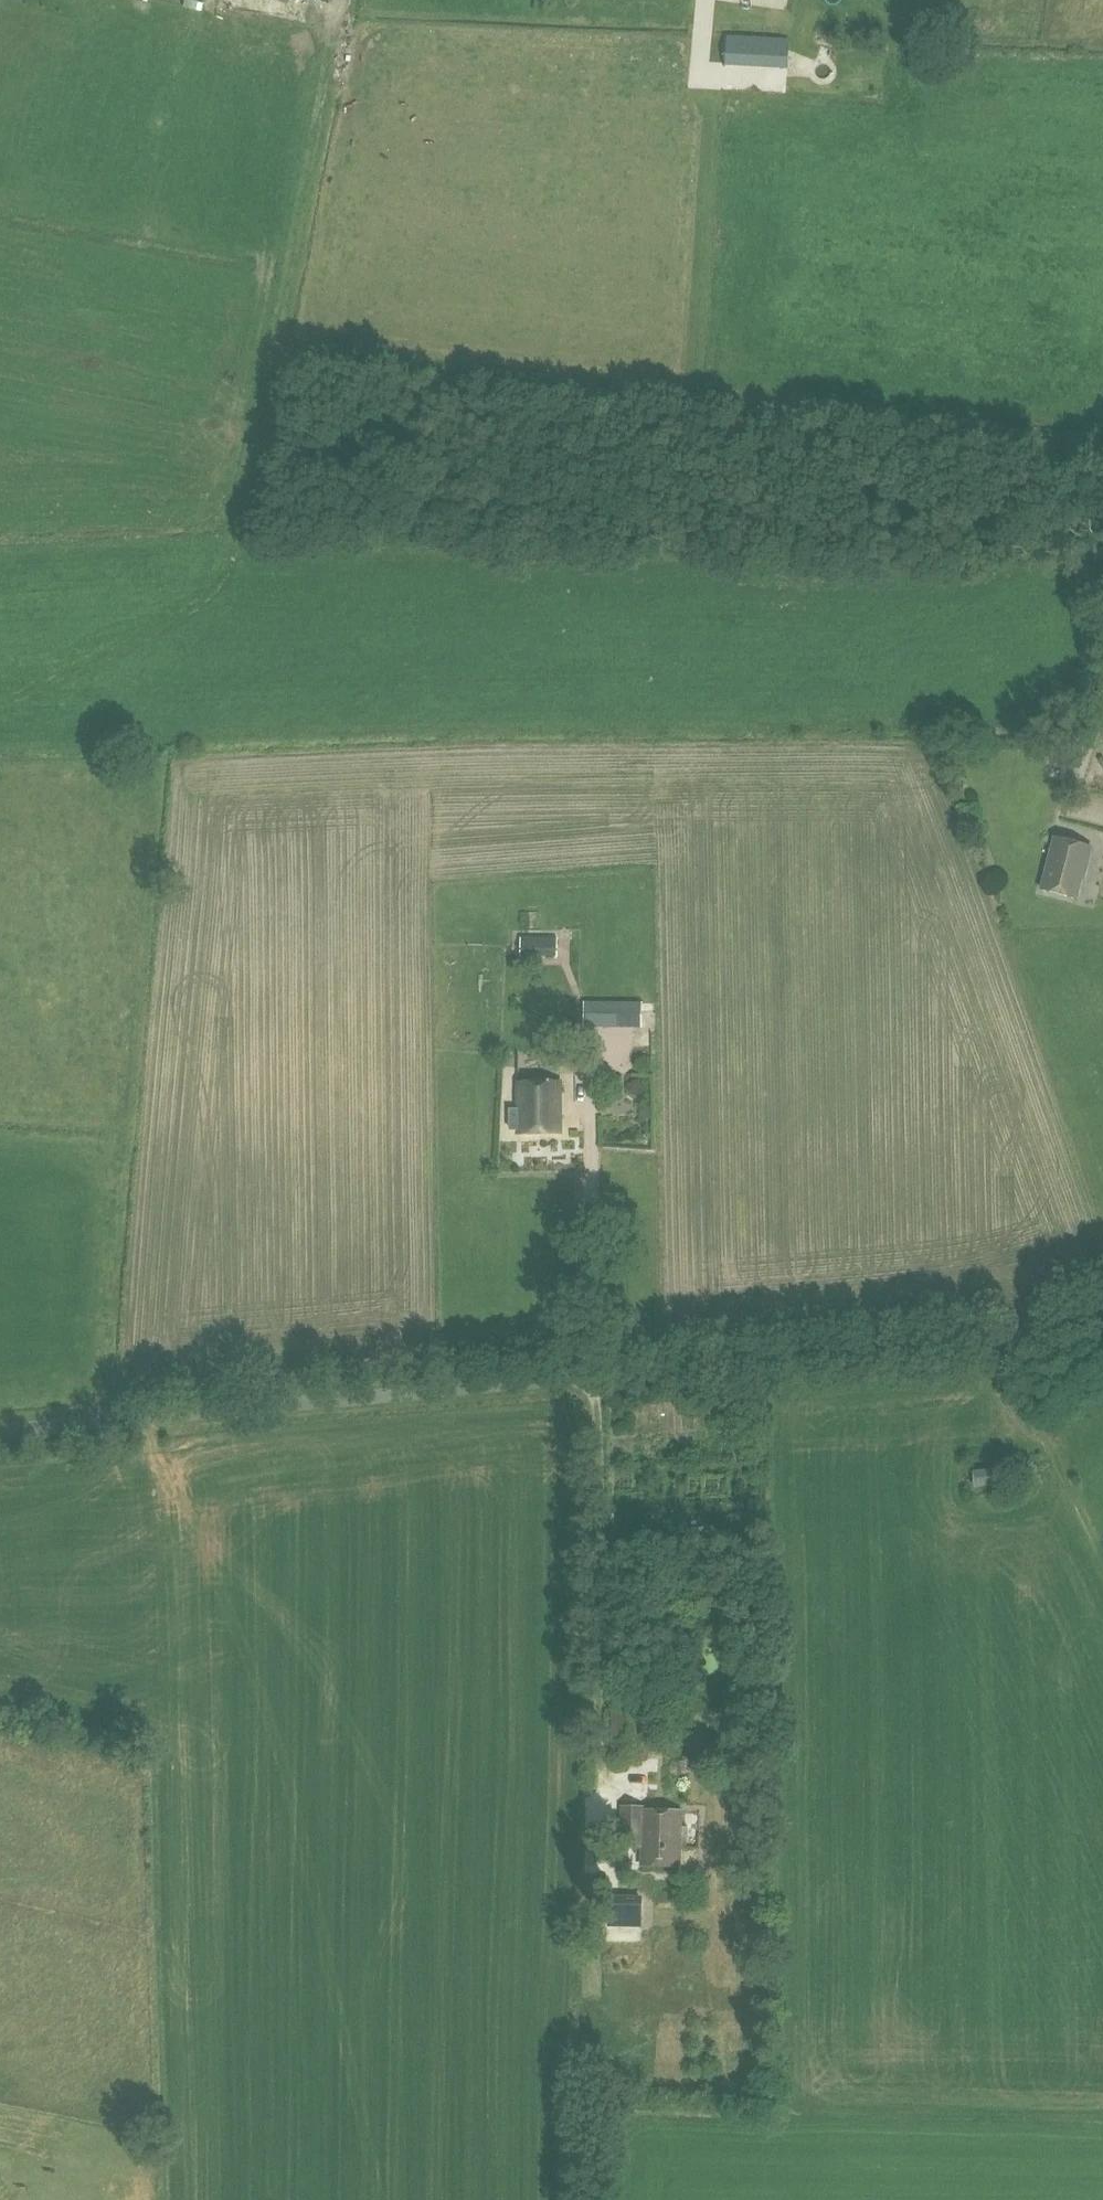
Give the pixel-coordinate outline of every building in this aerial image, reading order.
[(732,56),(789,57),(789,33),(744,33),(744,46),(732,46),(732,56)] [(1085,869),(1087,870),(1093,847),(1056,838),(1043,890),(1077,899),(1085,869)] [(562,935),(518,935),(518,966),(535,966),(535,969),(562,969),(562,935)] [(584,1027),(642,1028),(642,1002),(585,1001),(584,1027)] [(516,1133),(561,1133),(560,1082),(520,1083),(521,1110),(516,1110),(516,1133)] [(973,1470),(975,1488),(1001,1485),(1000,1468),(973,1470)] [(621,1846),(643,1847),(642,1865),(680,1866),(681,1811),(642,1810),(642,1821),(622,1820),(621,1846)] [(608,1896),(607,1925),(641,1925),(641,1897),(608,1896)]
